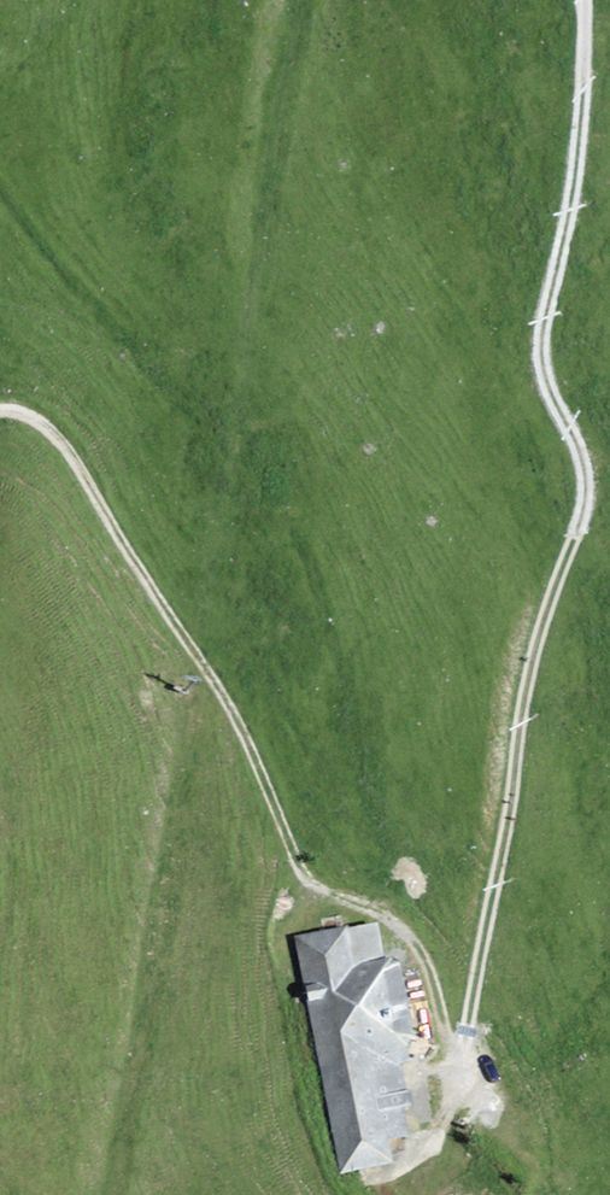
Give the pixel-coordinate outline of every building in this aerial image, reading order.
[(299,939),(338,1172),(392,1163),(387,1137),(404,1134),(393,1067),(412,1064),(395,959),(381,961),(375,927),(299,939)]
